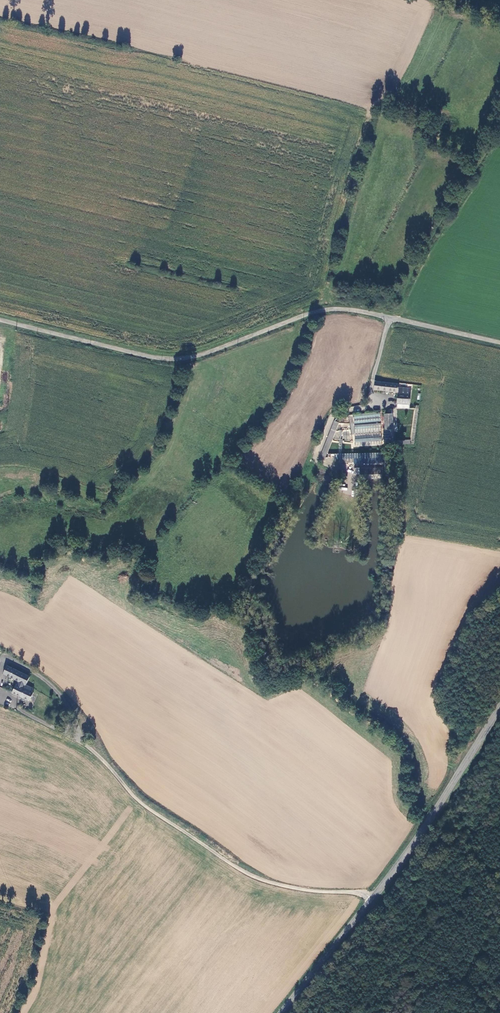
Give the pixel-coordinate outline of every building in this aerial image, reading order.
[(403,384),(375,381),(374,388),(400,391),(400,393),(399,393),(398,402),(410,403),(411,388),(403,387),(403,384)] [(415,408),(410,439),(410,443),(413,443),(420,409),(415,408)] [(360,453),(360,457),(361,461),(361,462),(376,461),(376,454),(381,454),(381,453),(360,453)] [(27,689),(30,681),(29,680),(29,679),(10,669),(6,676),(20,684),(19,688),(17,687),(13,693),(27,704),(32,696),(31,695),(33,693),(27,689)]
